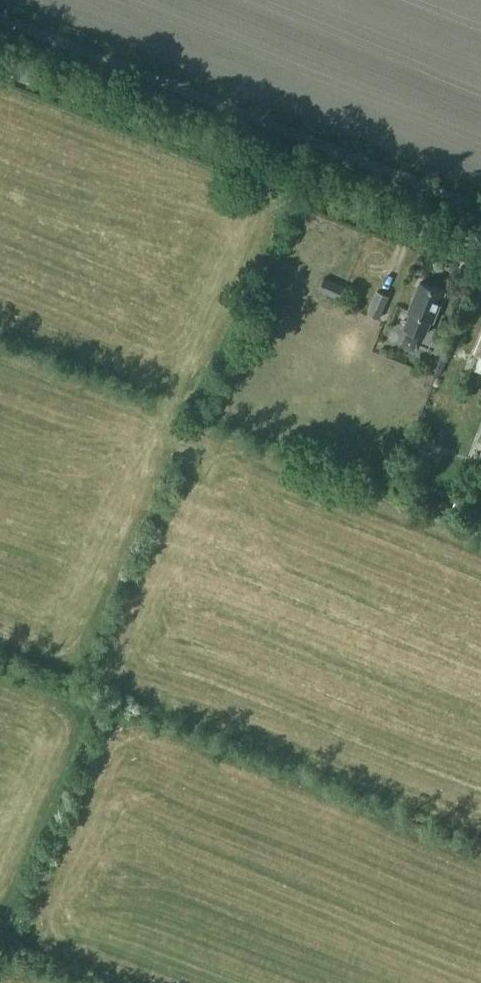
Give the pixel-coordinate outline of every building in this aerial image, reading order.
[(340,297),(345,284),(325,276),(319,289),(340,297)] [(426,334),(432,319),(434,319),(445,291),(420,281),(409,310),(411,311),(405,326),(426,334)] [(380,317),(390,295),(377,290),(368,312),(380,317)]
